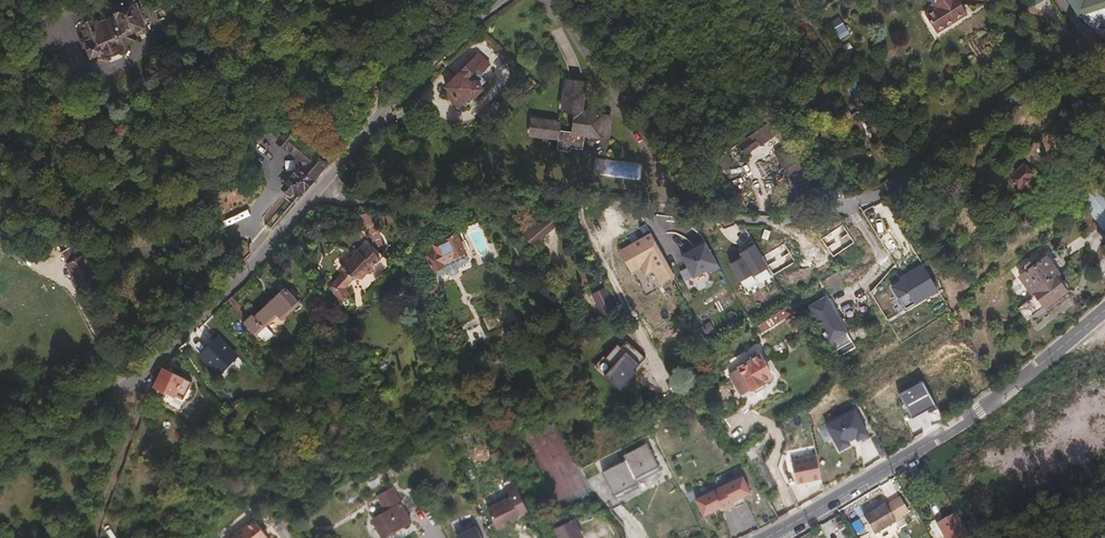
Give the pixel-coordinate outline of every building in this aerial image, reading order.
[(926,14),(938,33),(967,15),(958,0),(931,0),(936,8),(926,14)] [(1079,14),(1104,10),(1104,0),(1071,0),(1079,14)] [(133,40),(132,37),(131,33),(142,28),(142,24),(137,11),(136,12),(131,1),(122,5),(121,1),(106,7),(111,18),(96,24),(94,19),(80,25),(88,44),(85,45),(90,57),(101,54),(103,59),(123,50),(121,45),(133,40)] [(841,17),(831,23),(840,37),(850,32),(841,17)] [(144,32),(142,28),(131,33),(132,37),(144,32)] [(444,87),(447,90),(460,103),(463,106),(480,88),(478,87),(482,82),(477,76),(473,80),(467,75),(475,66),(479,70),(486,63),(476,53),(444,87)] [(531,119),(529,133),(556,137),(554,148),(556,150),(568,151),(569,148),(580,149),(582,134),(604,137),(607,116),(594,114),(578,112),(582,83),(564,81),(560,109),(573,112),(571,132),(558,130),(558,128),(553,122),(531,119)] [(460,103),(447,90),(443,93),(457,107),(460,103)] [(759,142),(780,127),(773,116),(752,131),(759,142)] [(296,195),(323,163),(311,153),(293,137),(294,136),(284,127),(285,125),(283,123),(280,125),(277,122),(269,130),(278,139),(276,141),(284,148),(285,147),(297,157),(296,171),(282,187),(289,194),(293,191),(296,195)] [(745,153),(759,142),(752,131),(747,134),(749,137),(739,144),(745,153)] [(327,159),(333,151),(324,145),(319,151),(327,159)] [(774,151),(785,166),(783,168),(789,177),(800,168),(784,145),(774,151)] [(727,151),(713,160),(720,171),(734,162),(727,151)] [(1009,174),(1018,186),(1032,174),(1024,163),(1009,174)] [(798,177),(810,194),(815,190),(803,173),(798,177)] [(733,180),(734,191),(752,189),(751,178),(733,180)] [(1098,224),(1104,219),(1104,194),(1097,184),(1079,197),(1098,224)] [(545,218),(553,227),(556,224),(548,216),(545,218)] [(553,227),(545,218),(526,235),(532,243),(553,227)] [(47,235),(85,259),(89,257),(85,250),(79,253),(58,221),(51,226),(54,231),(47,235)] [(651,233),(618,251),(631,273),(640,268),(645,276),(653,271),(660,284),(674,276),(651,233)] [(434,272),(445,267),(443,264),(463,252),(455,236),(439,244),(439,243),(433,246),(435,249),(425,255),(434,272)] [(21,263),(27,253),(9,242),(3,251),(21,263)] [(343,264),(341,267),(349,274),(353,276),(361,276),(367,269),(371,270),(378,264),(377,260),(381,255),(367,242),(357,252),(356,250),(349,256),(346,253),(340,260),(343,264)] [(705,242),(680,256),(693,279),(718,265),(705,242)] [(730,263),(740,282),(769,267),(756,243),(738,252),(741,257),(730,263)] [(94,272),(89,262),(67,249),(61,253),(81,289),(104,276),(100,269),(94,272)] [(443,264),(445,267),(465,255),(463,252),(443,264)] [(1024,267),(1026,269),(1019,275),(1034,294),(1022,303),(1021,309),(1022,313),(1024,315),(1028,315),(1032,314),(1065,289),(1064,287),(1067,284),(1063,279),(1060,281),(1055,275),(1058,272),(1045,255),(1033,264),(1031,262),(1029,261),(1026,261),(1024,263),(1023,265),(1024,267)] [(1104,273),(1104,261),(1102,257),(1092,265),(1100,277),(1104,273)] [(340,272),(329,284),(339,298),(350,293),(344,285),(349,280),(340,272)] [(241,319),(250,330),(275,312),(277,314),(280,317),(297,304),(284,288),(251,313),(250,312),(241,319)] [(605,288),(592,295),(602,315),(615,309),(605,288)] [(824,332),(835,349),(850,340),(826,297),(810,306),(823,328),(821,330),(823,333),(824,332)] [(786,307),(757,325),(763,334),(792,315),(786,307)] [(703,325),(707,332),(716,328),(712,321),(703,325)] [(238,356),(218,336),(199,355),(219,375),(238,356)] [(841,354),(855,347),(852,341),(838,348),(841,354)] [(724,382),(734,398),(746,390),(748,394),(760,387),(757,383),(765,379),(751,354),(744,358),(747,362),(733,370),(735,373),(724,382)] [(180,377),(159,367),(151,386),(180,400),(187,385),(178,380),(180,377)] [(923,382),(900,394),(912,418),(928,410),(929,413),(937,409),(923,382)] [(856,444),(855,444),(871,435),(856,408),(825,424),(840,452),(856,444)] [(648,443),(623,454),(626,461),(603,470),(615,497),(641,486),(639,480),(660,471),(648,443)] [(817,456),(792,460),(797,485),(821,480),(817,456)] [(705,517),(753,496),(744,476),(696,497),(705,517)] [(384,495),(378,498),(385,511),(370,519),(376,529),(371,532),(371,537),(372,537),(381,537),(410,522),(394,495),(386,499),(384,495)] [(885,505),(864,517),(874,535),(895,522),(895,521),(908,512),(899,497),(885,506),(885,505)] [(512,498),(490,509),(500,528),(522,517),(512,498)] [(951,537),(962,537),(945,511),(937,516),(951,537)] [(453,525),(457,534),(478,525),(474,516),(453,525)] [(274,536),(259,517),(234,537),(271,537),(274,536)] [(575,519),(555,528),(560,537),(579,537),(577,534),(581,532),(577,526),(579,525),(575,519)] [(461,537),(485,537),(480,527),(461,537)]
